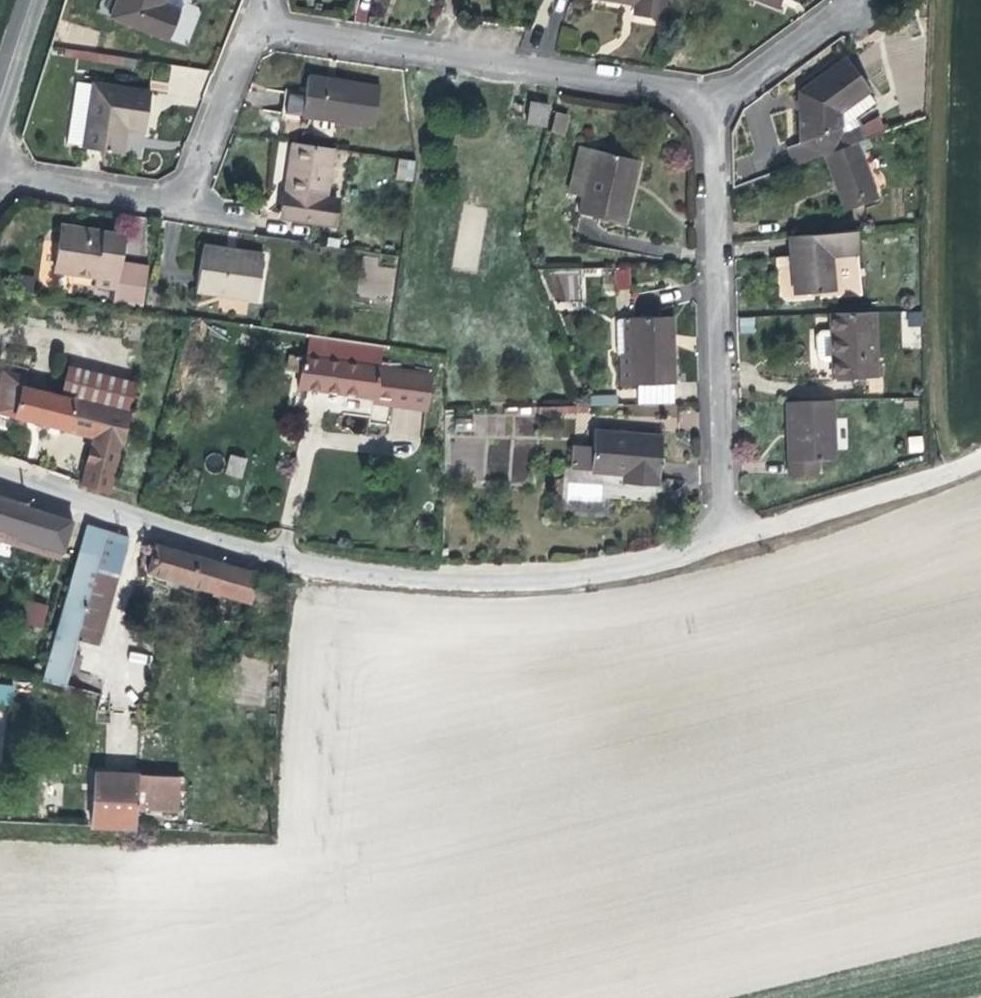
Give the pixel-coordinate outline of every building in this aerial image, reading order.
[(99,4),(154,33),(167,8),(151,0),(101,0),(99,4)] [(604,4),(621,7),(620,17),(659,23),(663,0),(582,0),(604,4)] [(782,0),(751,0),(779,10),(782,0)] [(815,150),(847,138),(865,131),(859,116),(875,109),(873,100),(872,101),(850,52),(802,81),(800,138),(808,153),(815,150)] [(380,86),(309,77),(306,96),(291,94),(277,93),(275,113),(373,128),(380,86)] [(146,93),(88,86),(79,149),(117,154),(120,130),(131,132),(140,133),(142,118),(146,93)] [(521,107),(520,116),(540,118),(541,110),(521,107)] [(566,135),(569,114),(554,112),(551,133),(566,135)] [(519,126),(539,128),(540,118),(520,116),(519,126)] [(808,153),(800,138),(788,144),(770,152),(775,165),(808,153)] [(837,204),(868,190),(847,138),(815,150),(830,185),(837,204)] [(277,170),(270,214),(311,221),(315,197),(322,148),(282,142),(277,170)] [(642,163),(578,148),(567,191),(584,196),(578,215),(626,227),(642,163)] [(412,181),(415,160),(398,158),(395,179),(412,181)] [(332,199),(315,197),(311,221),(329,223),(332,199)] [(854,246),(852,225),(784,234),(789,272),(792,292),(831,285),(827,252),(854,246)] [(105,288),(114,236),(84,232),(82,240),(74,239),(55,235),(49,271),(86,278),(85,285),(105,288)] [(251,297),(257,258),(218,252),(196,249),(191,289),(251,297)] [(359,255),(358,297),(394,298),(395,256),(359,255)] [(615,289),(631,288),(630,266),(614,267),(615,289)] [(583,300),(581,268),(547,270),(549,302),(583,300)] [(902,348),(921,347),(920,311),(900,312),(902,348)] [(878,328),(866,328),(865,312),(825,313),(827,349),(828,371),(829,380),(868,378),(867,359),(879,359),(882,354),(882,332),(878,328)] [(676,387),(675,320),(625,319),(626,357),(620,357),(620,390),(634,389),(676,387)] [(426,416),(431,383),(305,365),(298,395),(346,401),(375,404),(375,408),(426,416)] [(69,401),(23,388),(16,386),(12,402),(2,400),(0,407),(0,416),(52,430),(86,439),(73,490),(99,497),(125,417),(69,401)] [(634,408),(677,404),(676,387),(634,389),(634,408)] [(616,405),(616,394),(591,395),(591,406),(616,405)] [(833,458),(831,399),(780,401),(783,449),(784,477),(815,476),(814,458),(833,458)] [(575,417),(575,406),(539,407),(540,418),(575,417)] [(452,481),(533,481),(533,413),(452,413),(452,481)] [(658,440),(592,435),(591,451),(589,472),(589,477),(621,479),(620,488),(655,491),(656,471),(658,440)] [(909,454),(924,452),(922,435),(907,436),(909,454)] [(591,451),(571,450),(570,471),(589,472),(591,451)] [(229,454),(224,474),(242,479),(247,459),(229,454)] [(65,548),(67,540),(37,530),(43,506),(0,493),(0,525),(23,532),(23,535),(65,548)] [(37,530),(67,540),(76,542),(82,518),(63,512),(43,506),(37,530)] [(0,525),(0,537),(20,543),(23,535),(23,532),(0,525)] [(130,537),(85,525),(42,684),(61,687),(75,642),(97,647),(125,556),(130,537)] [(184,578),(252,597),(263,572),(212,557),(159,541),(152,568),(184,578)] [(278,632),(279,599),(252,597),(251,631),(278,632)] [(45,607),(27,602),(21,624),(40,629),(45,607)] [(10,708),(14,686),(0,683),(0,706),(10,708)] [(179,812),(179,780),(119,775),(90,773),(86,831),(131,832),(132,810),(179,812)]
